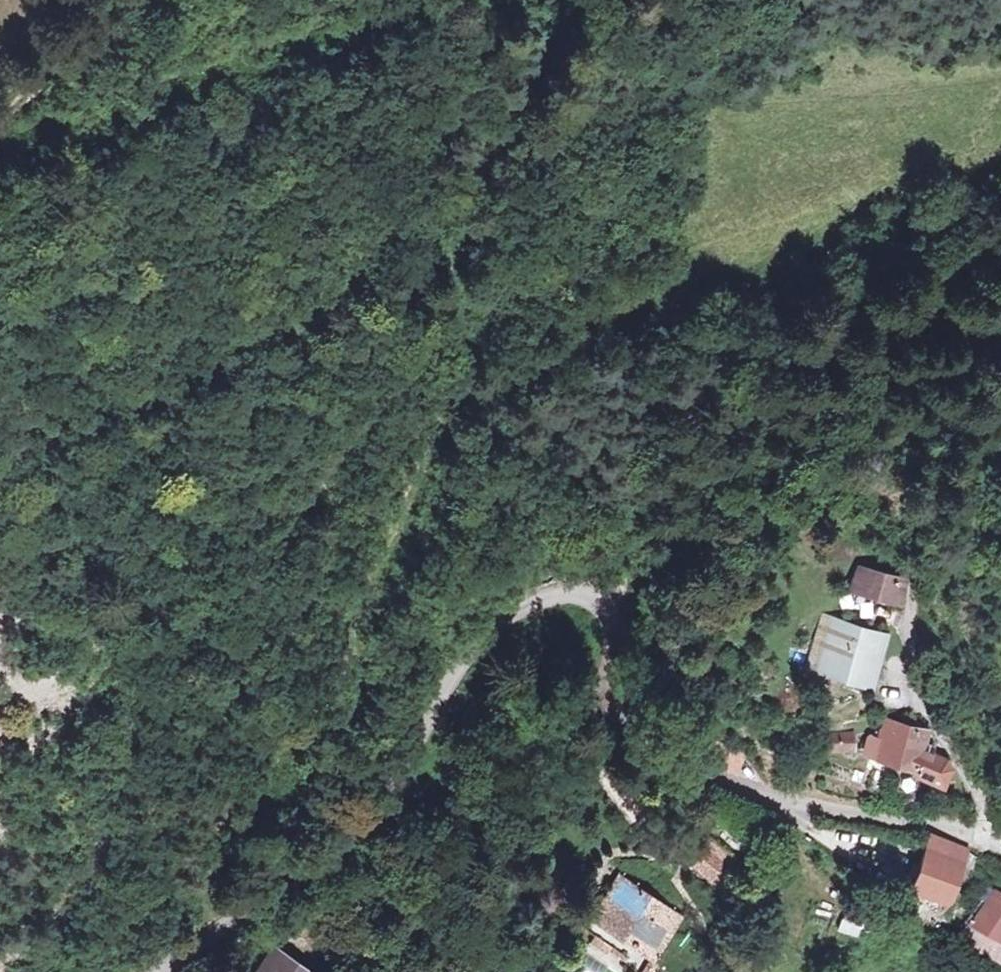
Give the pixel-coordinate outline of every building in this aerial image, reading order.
[(855,558),(847,588),(902,603),(911,572),(855,558)] [(887,638),(823,620),(807,675),(872,693),(887,638)] [(926,721),(878,717),(870,755),(951,793),(953,758),(920,747),(926,721)] [(968,854),(933,841),(912,896),(947,909),(968,854)] [(699,876),(716,872),(712,855),(694,860),(699,876)] [(616,877),(579,935),(639,971),(653,971),(685,921),(616,877)] [(988,889),(958,942),(1000,966),(1000,896),(988,889)] [(838,931),(859,938),(863,925),(843,918),(838,931)] [(276,942),(257,971),(324,971),(276,942)]
